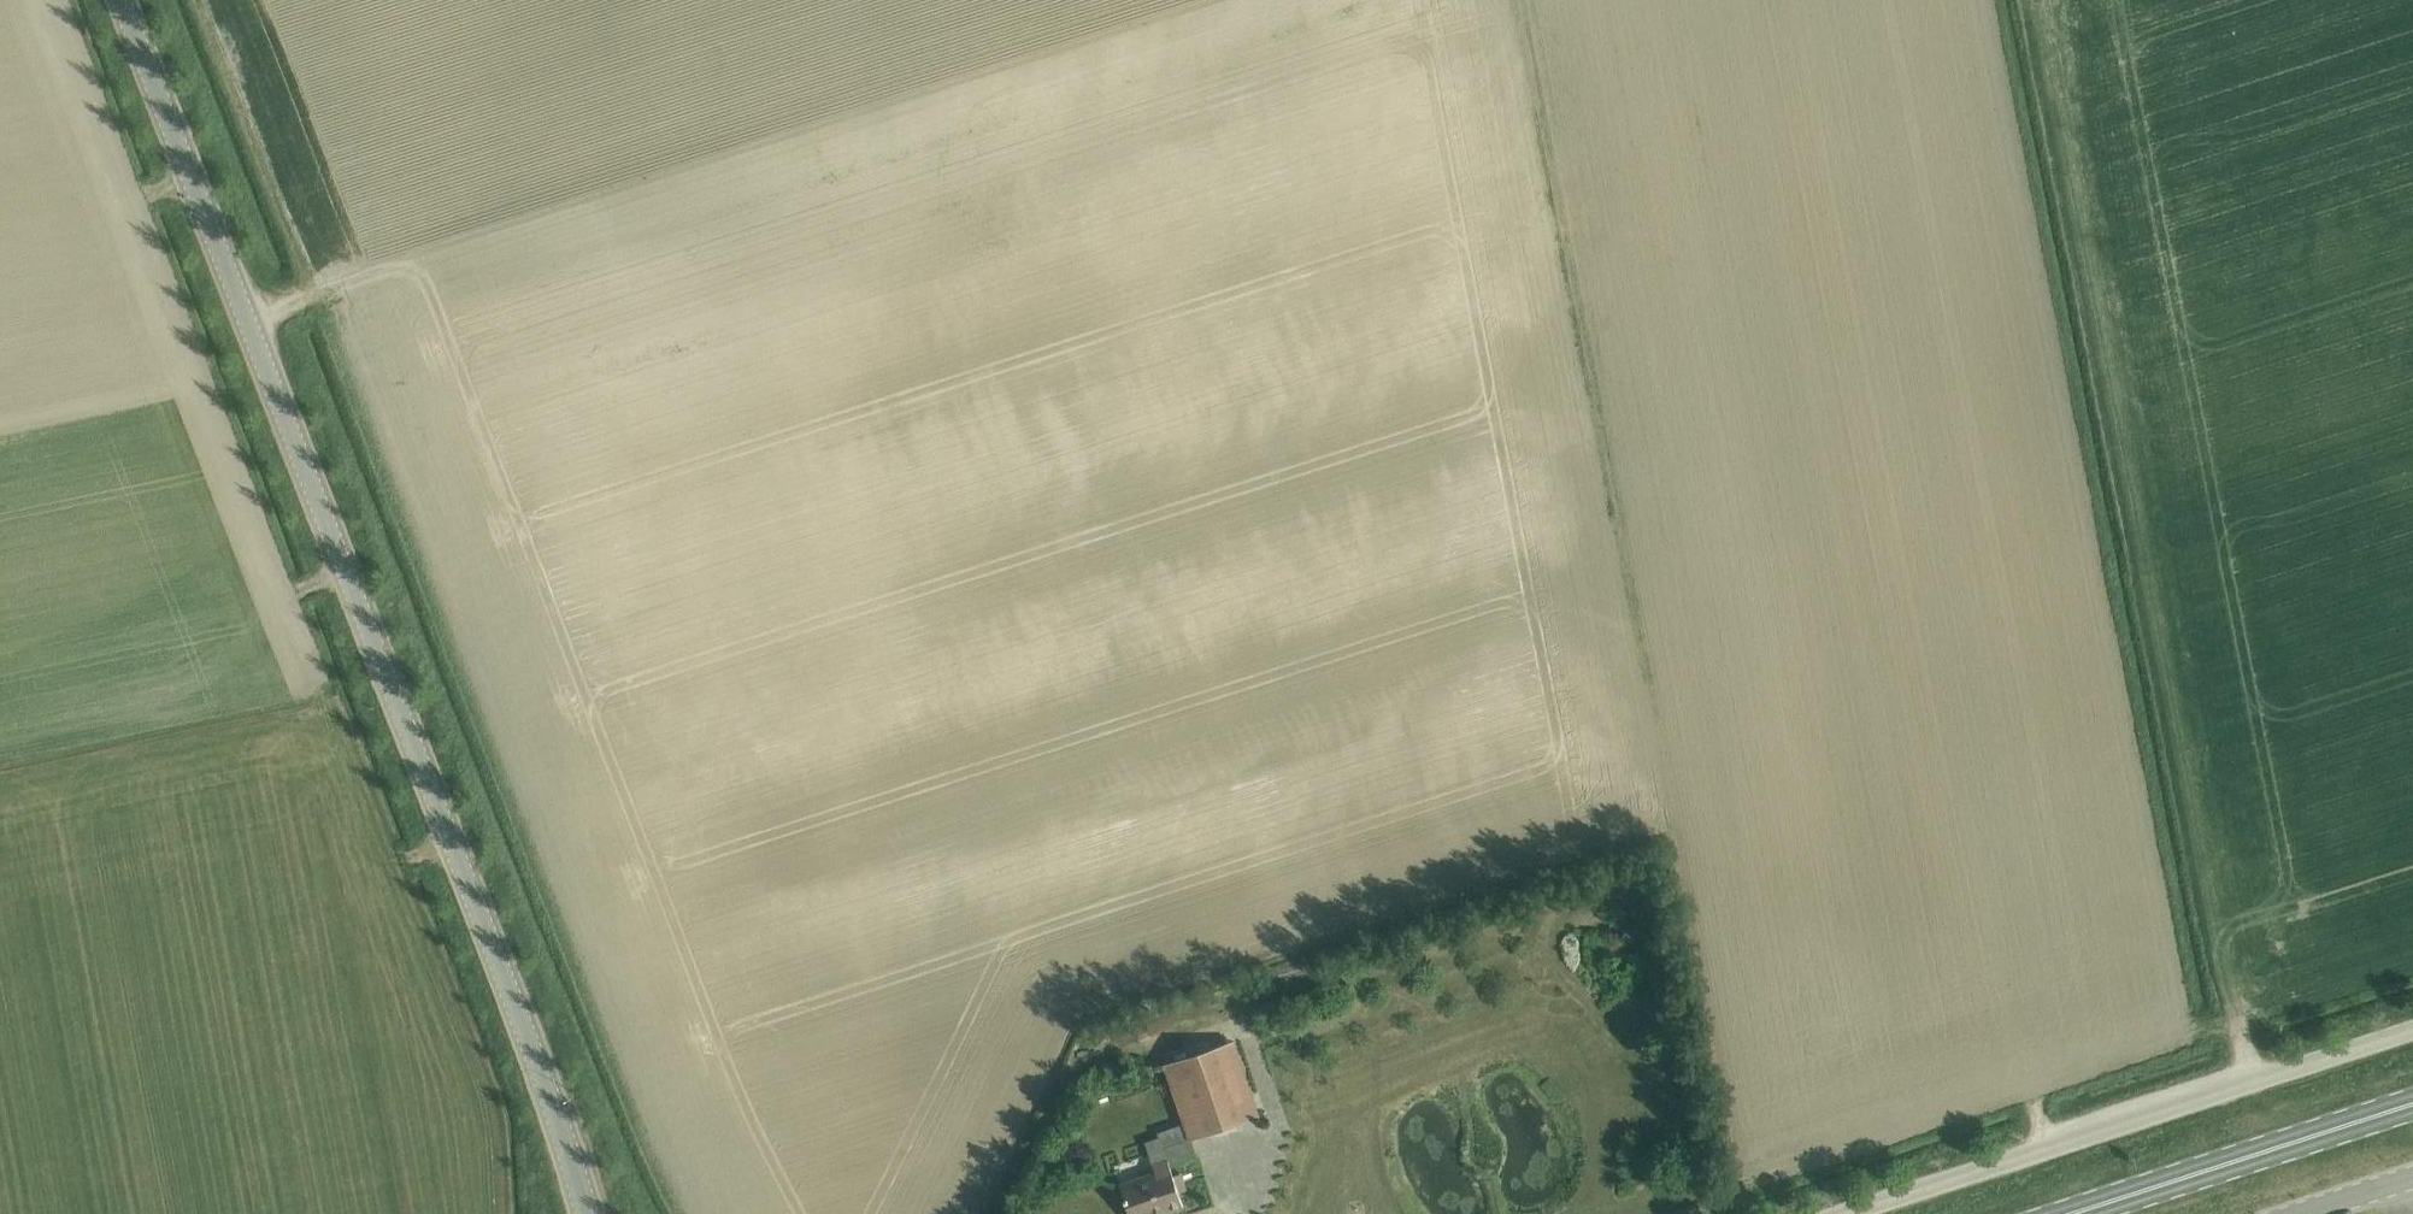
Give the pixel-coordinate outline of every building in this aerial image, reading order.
[(1234,1041),(1165,1064),(1185,1123),(1191,1139),(1260,1116),(1259,1115),(1234,1041)] [(1121,1185),(1131,1213),(1162,1213),(1184,1206),(1179,1192),(1187,1189),(1181,1172),(1173,1175),(1169,1164),(1164,1148),(1191,1139),(1185,1123),(1158,1132),(1159,1134),(1144,1140),(1156,1173),(1121,1185)]
